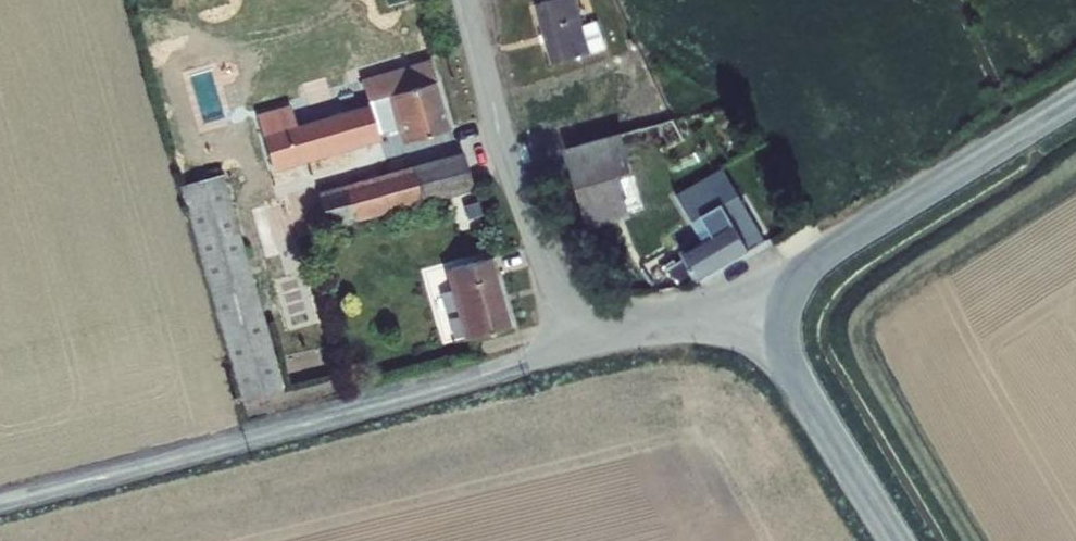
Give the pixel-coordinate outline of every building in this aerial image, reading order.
[(577,0),(538,0),(555,45),(607,25),(597,1),(580,7),(577,0)] [(443,112),(423,44),(289,79),(290,85),(246,96),(260,147),(389,112),(394,126),(443,112)] [(692,139),(673,103),(604,118),(676,241),(692,266),(760,227),(707,131),(692,139)] [(676,241),(604,118),(561,128),(583,202),(624,267),(676,241)] [(467,170),(457,134),(311,174),(322,208),(467,170)] [(179,201),(222,190),(212,154),(169,166),(179,201)] [(450,204),(475,199),(470,180),(445,184),(450,204)] [(179,201),(231,382),(274,370),(222,190),(179,201)] [(499,307),(480,243),(433,257),(450,322),(499,307)]
